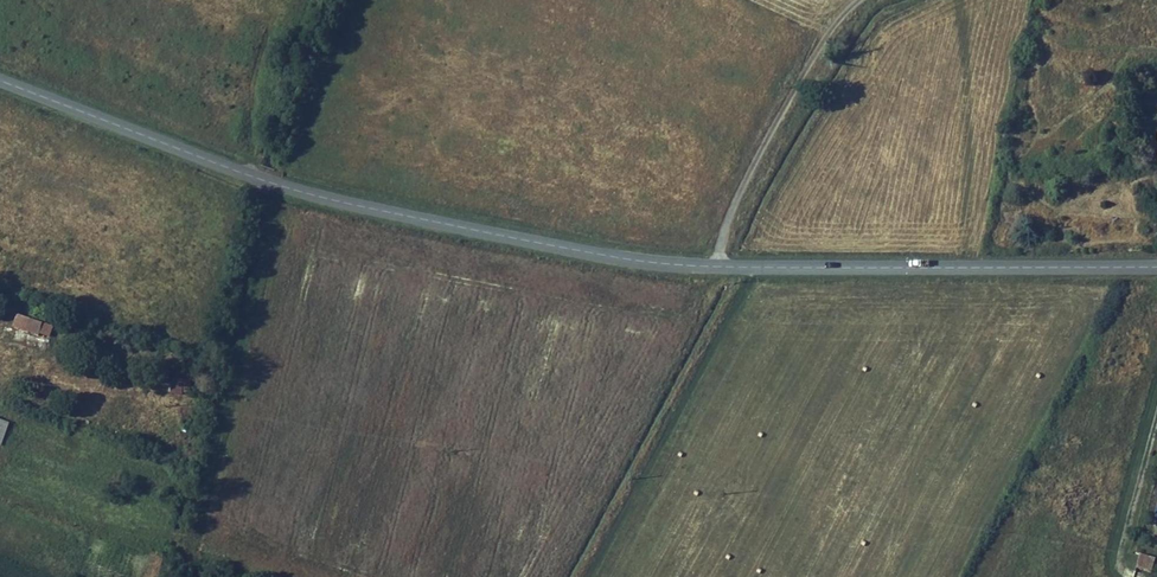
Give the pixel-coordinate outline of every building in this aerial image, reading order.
[(21,371),(29,347),(37,325),(14,317),(10,331),(0,327),(0,364),(21,371)] [(47,328),(37,325),(29,347),(36,349),(41,334),(44,335),(47,328)] [(190,395),(191,379),(172,378),(171,394),(190,395)] [(2,446),(10,419),(0,417),(0,445),(2,446)] [(1151,573),(1156,558),(1141,553),(1135,567),(1151,573)]
